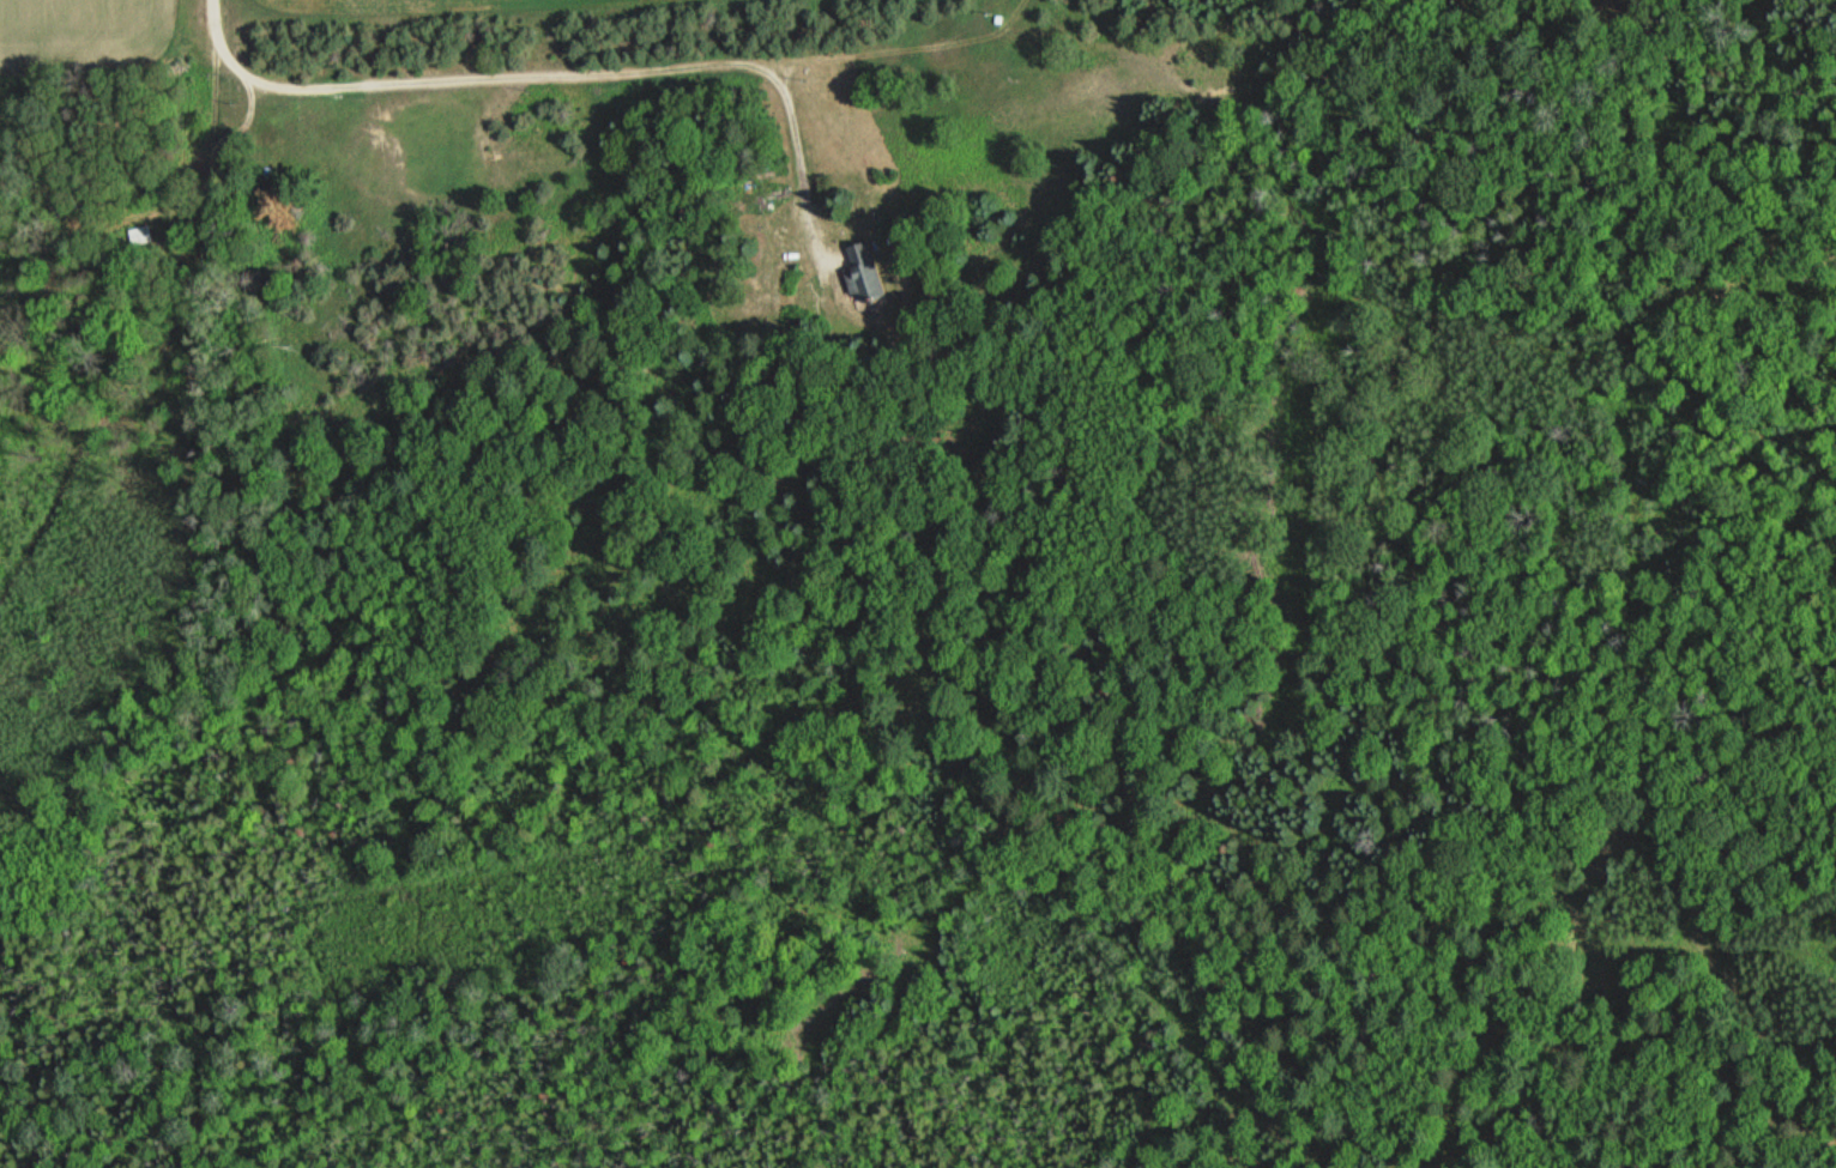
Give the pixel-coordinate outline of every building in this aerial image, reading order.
[(151,243),(149,226),(128,229),(131,246),(151,243)] [(840,270),(857,305),(884,292),(860,241),(844,249),(851,265),(840,270)]
